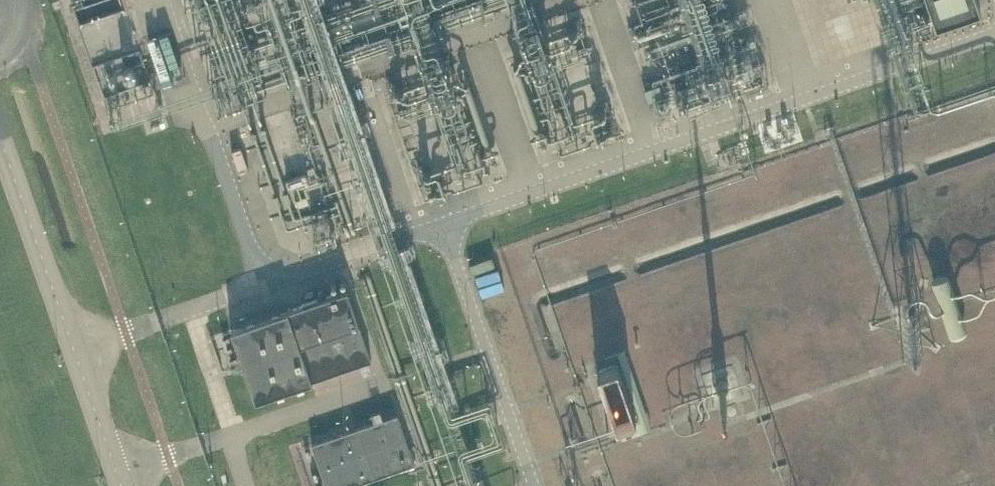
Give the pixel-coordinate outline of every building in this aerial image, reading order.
[(937,15),(979,3),(978,0),(932,0),(937,15)] [(512,103),(526,103),(527,88),(513,87),(512,103)] [(968,274),(955,276),(959,304),(972,302),(968,274)] [(364,360),(351,322),(340,290),(232,327),(256,398),(364,360)] [(223,369),(243,362),(231,327),(211,334),(223,369)] [(648,383),(622,391),(634,432),(674,421),(659,368),(645,372),(648,383)] [(415,462),(398,412),(311,442),(327,485),(347,485),(415,462)]
